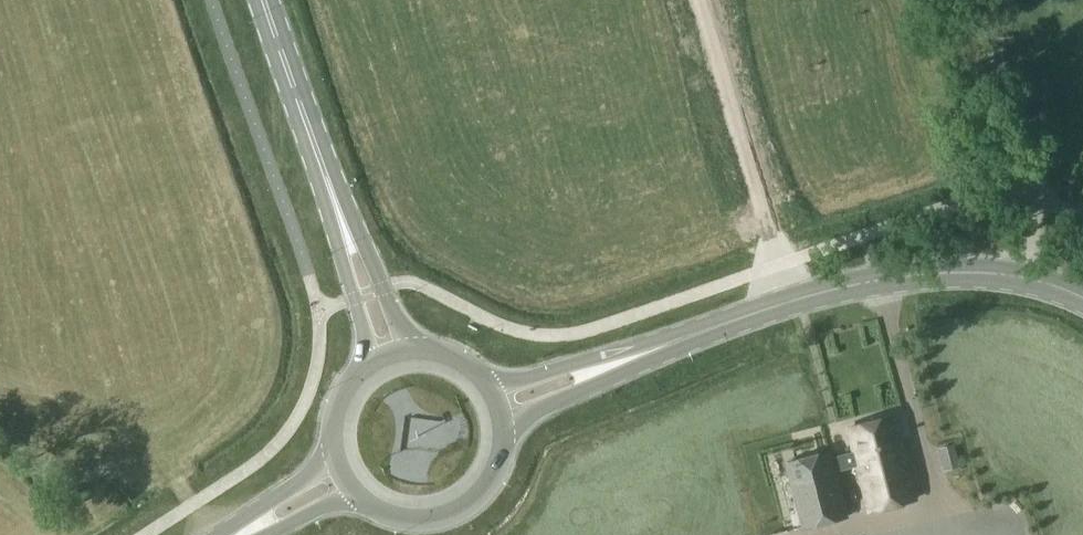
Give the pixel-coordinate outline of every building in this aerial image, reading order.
[(894,416),(847,428),(854,452),(833,457),(831,449),(784,462),(801,528),(848,516),(836,468),(857,463),(869,509),(915,497),(894,416)] [(939,465),(957,460),(950,432),(932,437),(939,465)]
